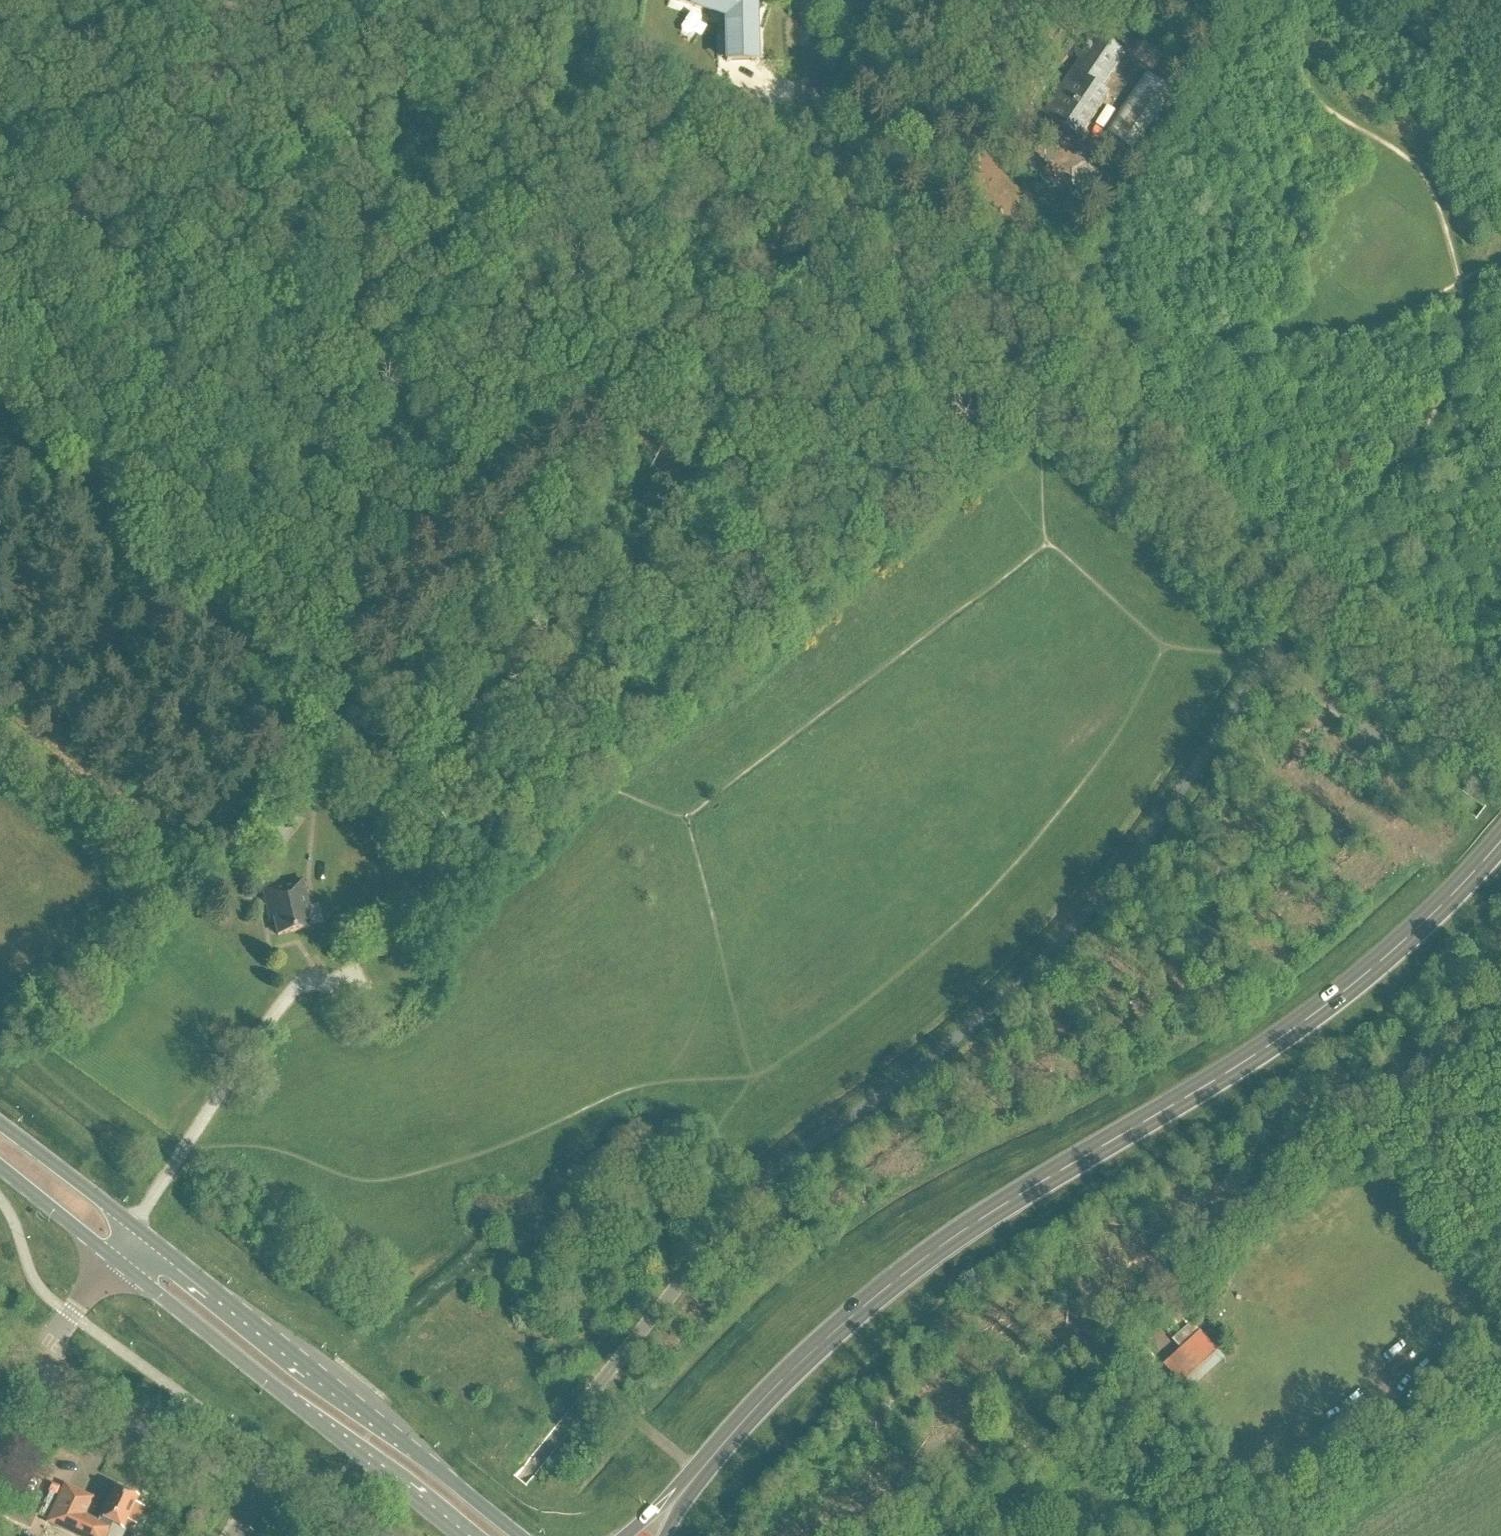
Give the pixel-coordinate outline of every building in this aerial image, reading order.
[(678,3),(725,19),(725,63),(755,62),(754,27),(762,5),(754,1),(754,0),(679,0),(678,3)] [(1045,116),(1081,140),(1112,94),(1105,89),(1128,56),(1099,37),(1045,116)] [(1134,153),(1174,94),(1147,76),(1107,135),(1134,153)] [(304,907),(308,906),(302,881),(263,891),(270,920),(274,919),(278,936),(309,929),(304,907)] [(1182,1352),(1165,1367),(1182,1386),(1217,1353),(1192,1326),(1174,1343),(1182,1352)] [(91,1500),(65,1487),(48,1524),(74,1535),(108,1535),(113,1526),(119,1529),(123,1520),(136,1526),(144,1510),(135,1506),(137,1500),(114,1489),(106,1507),(102,1511),(101,1517),(100,1520),(101,1520),(99,1525),(83,1517),(91,1500)] [(0,1512),(0,1517),(29,1531),(35,1519),(26,1515),(25,1515),(21,1513),(21,1512),(4,1504),(0,1512)]
